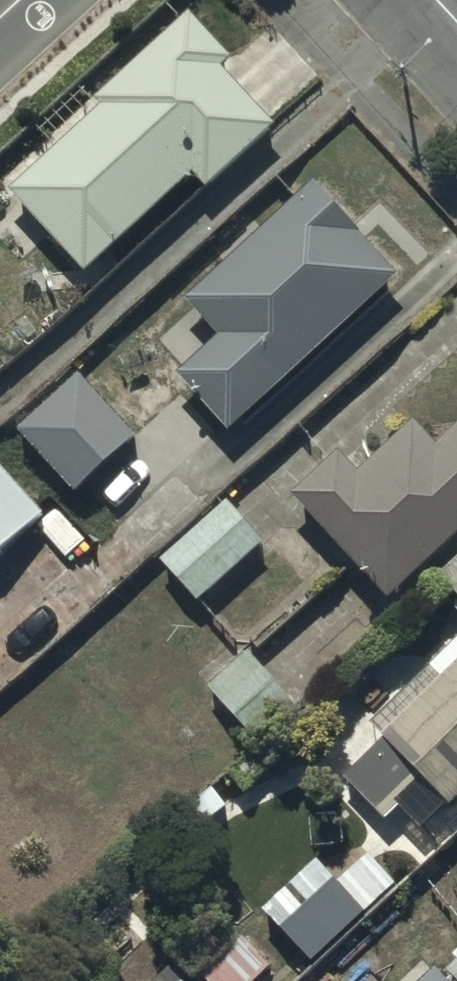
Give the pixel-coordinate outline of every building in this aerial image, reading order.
[(12,181),(83,260),(193,162),(205,176),(315,77),(268,25),(236,54),(190,4),(96,89),(104,98),(12,181)] [(312,171),(188,287),(223,325),(179,367),(228,420),(397,262),(312,171)] [(72,495),(137,439),(85,378),(20,435),(72,495)] [(385,587),(456,521),(456,415),(435,435),(411,410),(356,461),(339,442),(292,486),(385,587)] [(43,505),(0,458),(0,544),(43,505)] [(162,565),(197,605),(265,547),(230,506),(162,565)] [(429,561),(456,588),(448,597),(456,606),(456,534),(429,561)] [(367,715),(380,728),(340,767),(382,810),(396,796),(419,819),(444,794),(446,796),(456,784),(456,626),(367,715)] [(301,700),(242,639),(202,677),(261,738),(301,700)]
